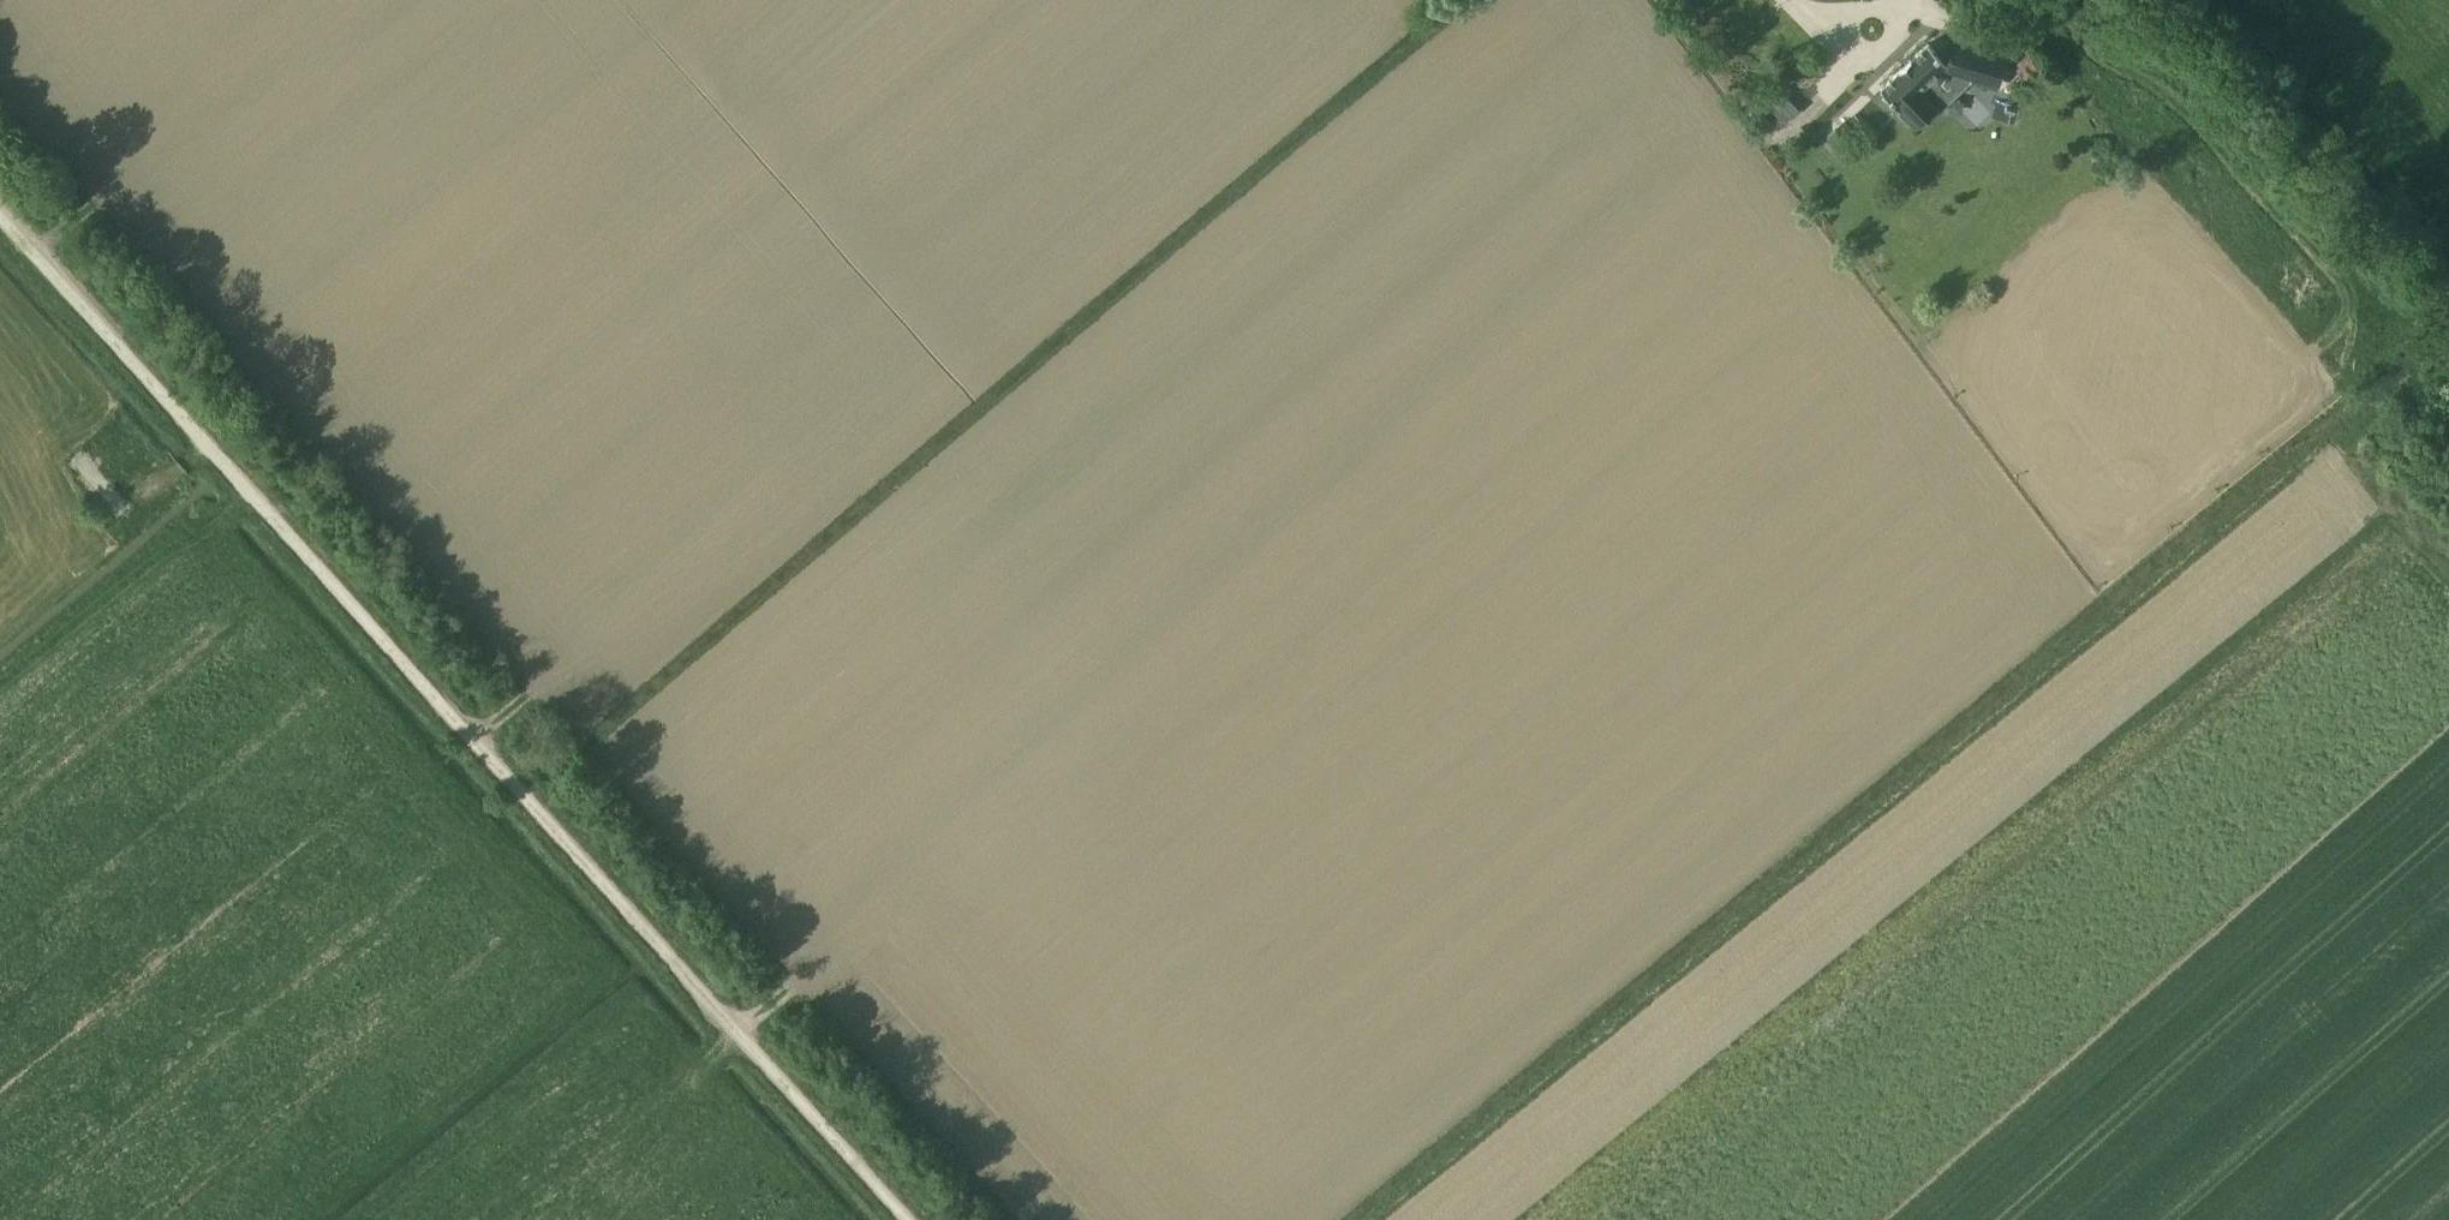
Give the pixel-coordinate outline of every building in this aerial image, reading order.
[(1901,109),(1899,107),(1925,82),(1936,94),(1956,75),(1944,63),(1946,62),(1929,44),(1882,89),(1881,88),(1870,99),(1890,120),(1901,109)]
